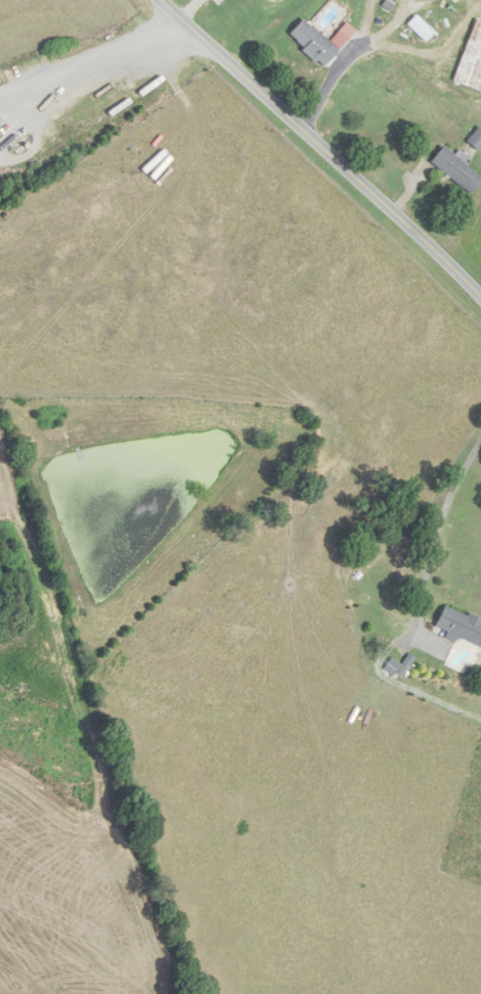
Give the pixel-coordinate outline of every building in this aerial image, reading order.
[(330,42),(301,19),(286,38),(324,68),(346,41),(337,33),(330,42)] [(474,19),(452,83),(480,92),(480,22),(474,19)] [(442,146),(429,162),(469,195),(480,180),(480,178),(442,146)] [(433,628),(480,649),(480,622),(443,606),(433,628)] [(400,680),(415,659),(409,654),(401,665),(392,658),(384,669),(400,680)]
